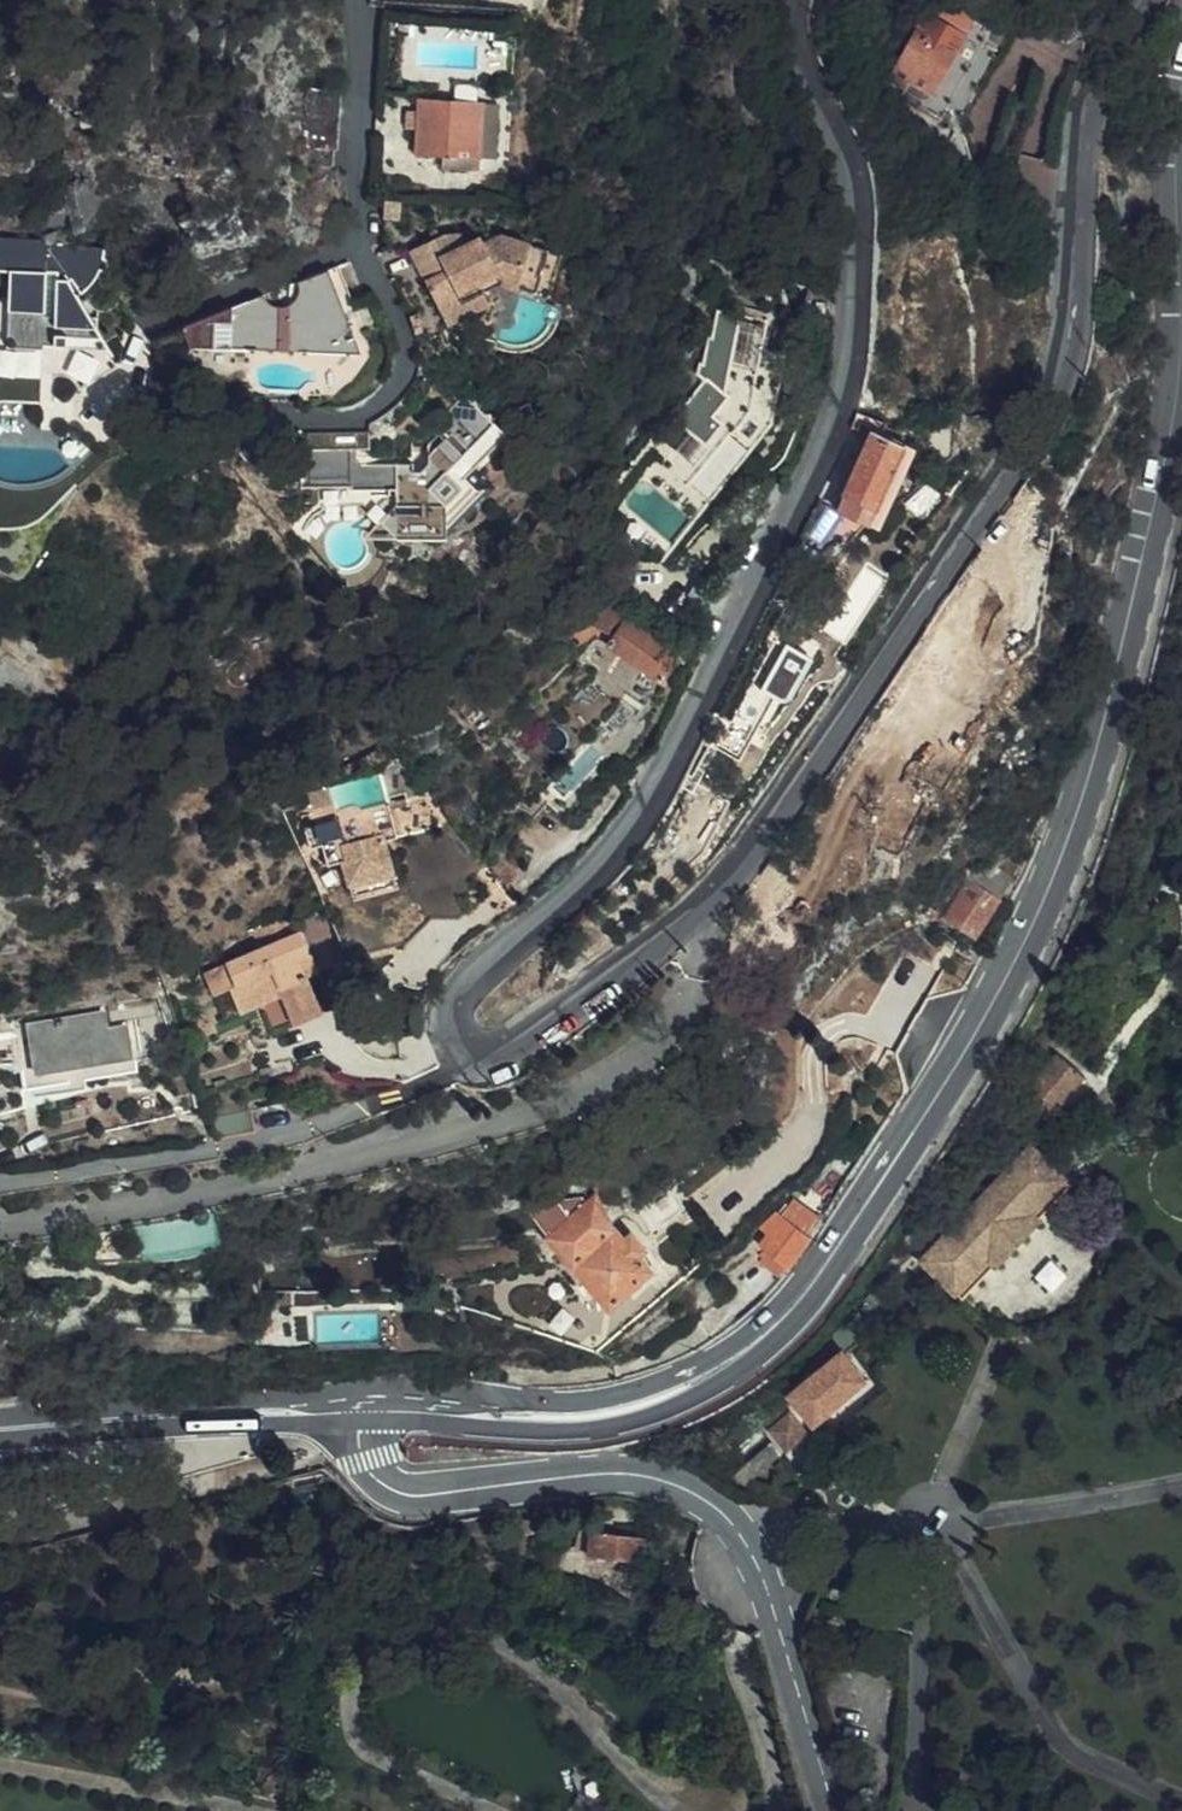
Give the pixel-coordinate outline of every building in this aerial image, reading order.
[(968,33),(968,32),(929,12),(891,82),(906,91),(911,81),(936,96),(968,33)] [(974,22),(968,32),(968,33),(936,96),(953,104),(991,31),(974,22)] [(336,152),(338,93),(306,92),(305,150),(336,152)] [(953,104),(936,96),(924,118),(941,128),(953,104)] [(479,157),(482,102),(423,99),(422,112),(421,130),(420,153),(445,154),(444,168),(478,170),(479,157)] [(497,103),(482,102),(479,157),(493,158),(497,103)] [(421,130),(422,112),(409,110),(408,129),(421,130)] [(1057,168),(1059,160),(1035,160),(1032,197),(1055,199),(1057,168)] [(401,217),(402,200),(389,199),(387,215),(401,217)] [(440,272),(429,278),(447,311),(488,290),(507,281),(543,290),(548,274),(559,277),(568,245),(510,231),(488,242),(484,234),(469,242),(465,233),(446,233),(414,250),(423,267),(434,261),(440,272)] [(85,246),(52,244),(52,240),(0,237),(0,271),(14,272),(13,298),(0,297),(0,338),(12,339),(12,345),(48,348),(48,345),(69,347),(68,375),(77,379),(84,387),(123,364),(101,326),(103,319),(102,314),(99,316),(96,316),(80,290),(84,288),(86,292),(101,277),(98,275),(85,255),(85,246)] [(944,259),(952,256),(954,249),(949,242),(942,242),(937,247),(937,254),(944,259)] [(109,247),(85,246),(85,255),(98,275),(101,277),(103,275),(103,271),(110,268),(112,264),(113,260),(110,255),(109,247)] [(423,267),(429,278),(440,272),(434,261),(423,267)] [(330,267),(345,305),(356,301),(340,263),(330,267)] [(364,350),(345,305),(330,267),(301,279),(303,291),(296,302),(289,305),(279,303),(270,301),(264,294),(183,329),(191,348),(364,350)] [(555,293),(559,277),(548,274),(543,290),(555,293)] [(488,290),(447,311),(453,323),(494,302),(488,290)] [(832,312),(835,299),(824,298),(822,310),(832,312)] [(749,369),(754,343),(750,342),(755,312),(729,307),(728,311),(718,309),(713,337),(710,337),(704,374),(664,425),(666,428),(647,452),(649,455),(676,475),(703,442),(711,448),(744,407),(738,402),(754,382),(756,371),(749,369)] [(424,313),(416,317),(417,320),(420,329),(421,335),(430,332),(426,322),(428,321),(424,313)] [(760,345),(754,343),(749,369),(756,371),(760,345)] [(9,395),(9,401),(43,403),(45,373),(11,372),(9,395)] [(369,485),(369,502),(401,534),(454,535),(500,485),(479,464),(509,434),(499,425),(499,415),(491,415),(484,409),(484,399),(475,401),(468,393),(435,426),(446,439),(433,452),(433,461),(417,475),(416,462),(401,462),(400,449),(356,450),(355,485),(369,485)] [(9,401),(9,395),(0,398),(0,404),(9,401)] [(973,401),(975,418),(986,417),(983,400),(973,401)] [(368,446),(368,429),(309,431),(309,448),(368,446)] [(865,458),(854,480),(839,510),(867,523),(903,447),(876,435),(865,458)] [(676,475),(649,455),(646,459),(681,486),(693,470),(697,472),(700,469),(713,450),(711,448),(703,442),(676,475)] [(843,473),(854,480),(865,458),(861,455),(848,461),(843,473)] [(718,483),(700,469),(697,472),(693,470),(681,486),(666,504),(681,516),(695,501),(710,490),(718,483)] [(355,502),(369,502),(369,485),(355,485),(355,502)] [(815,547),(823,551),(847,537),(854,524),(833,513),(815,547)] [(847,537),(823,551),(833,557),(840,553),(847,537)] [(615,611),(602,591),(584,616),(614,637),(609,644),(626,656),(617,673),(649,695),(677,652),(661,641),(665,634),(619,604),(615,611)] [(782,636),(751,687),(780,701),(782,698),(785,699),(792,699),(797,696),(801,692),(802,691),(800,689),(819,656),(782,636)] [(780,701),(751,687),(725,733),(719,731),(714,741),(745,758),(772,709),(774,710),(777,704),(778,705),(780,701)] [(450,799),(461,815),(468,824),(485,810),(483,808),(467,786),(450,799)] [(304,811),(327,805),(321,787),(298,794),(304,811)] [(447,795),(439,802),(454,821),(461,815),(450,799),(447,795)] [(362,875),(366,888),(393,881),(379,836),(390,832),(384,811),(330,825),(328,819),(319,821),(315,818),(295,823),(309,867),(336,860),(343,880),(362,875)] [(964,887),(950,905),(950,906),(942,913),(937,922),(978,948),(1016,887),(992,872),(986,870),(980,871),(976,875),(970,890),(964,887)] [(347,894),(366,888),(362,875),(343,880),(347,894)] [(943,897),(916,922),(924,930),(942,913),(950,906),(950,905),(943,897)] [(333,917),(305,926),(319,970),(346,961),(333,917)] [(256,932),(262,948),(296,934),(289,918),(256,932)] [(296,934),(262,948),(205,971),(213,993),(229,987),(239,1011),(279,995),(291,1025),(318,1014),(303,978),(296,960),(312,954),(302,932),(296,934)] [(319,972),(312,954),(296,960),(303,978),(319,972)] [(36,1069),(128,1054),(124,1028),(103,1030),(100,1012),(29,1024),(36,1069)] [(131,1070),(128,1054),(36,1069),(17,1071),(20,1089),(131,1070)] [(1072,1078),(1045,1057),(1021,1087),(1034,1100),(1025,1112),(1036,1122),(1052,1102),(1072,1078)] [(1060,1108),(1080,1084),(1072,1078),(1052,1102),(1060,1108)] [(1057,1179),(1024,1147),(990,1184),(983,1178),(943,1223),(948,1228),(914,1264),(949,1296),(982,1260),(988,1266),(989,1268),(1030,1223),(1029,1221),(1024,1215),(1057,1179)] [(1029,1221),(1063,1184),(1057,1179),(1024,1215),(1029,1221)] [(511,1197),(548,1245),(591,1301),(636,1266),(626,1251),(632,1245),(622,1231),(615,1236),(600,1218),(585,1188),(569,1190),(566,1183),(511,1197)] [(640,1229),(676,1206),(664,1186),(628,1210),(640,1229)] [(784,1217),(807,1232),(819,1215),(796,1200),(784,1217)] [(785,1265),(790,1270),(801,1254),(814,1237),(807,1232),(784,1217),(774,1210),(755,1224),(765,1234),(756,1244),(761,1248),(757,1253),(759,1256),(756,1260),(776,1276),(785,1265)] [(982,1260),(949,1296),(954,1301),(988,1266),(982,1260)] [(887,1317),(871,1298),(827,1348),(823,1346),(777,1394),(806,1430),(858,1387),(836,1359),(887,1317)] [(273,1332),(271,1314),(265,1315),(267,1332),(273,1332)] [(780,1453),(797,1439),(776,1411),(758,1426),(780,1453)] [(816,1455),(829,1445),(820,1434),(808,1444),(816,1455)] [(735,1487),(773,1457),(763,1445),(726,1474),(735,1487)] [(643,1563),(645,1539),(589,1534),(587,1558),(643,1563)]
